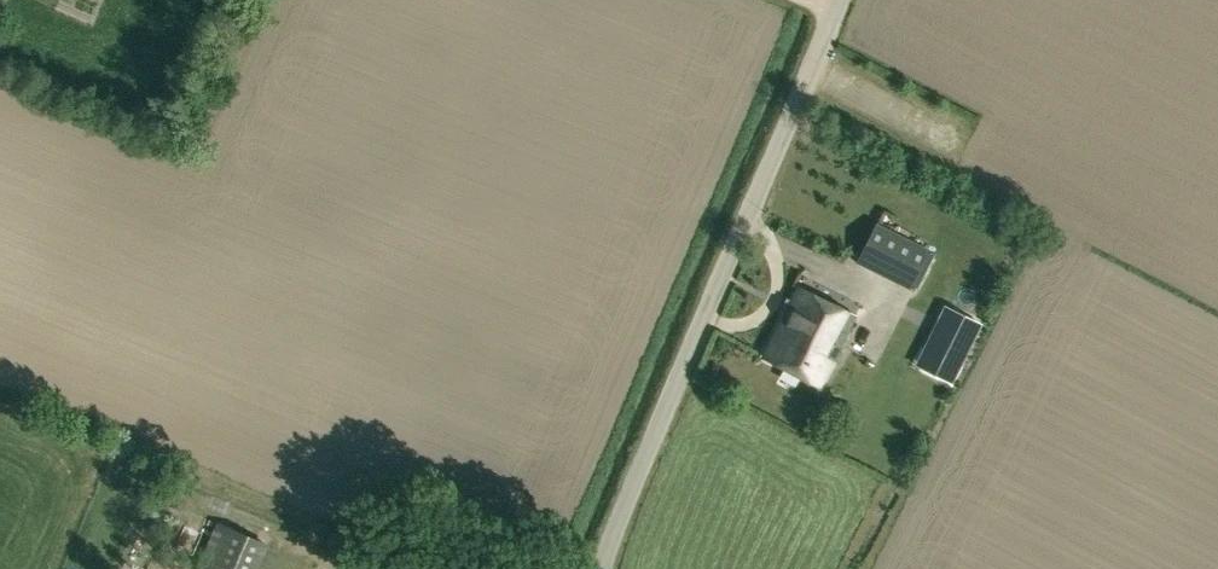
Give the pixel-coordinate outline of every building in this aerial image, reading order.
[(856,263),(908,289),(927,250),(876,224),(856,263)] [(818,385),(855,315),(799,287),(763,356),(818,385)] [(925,346),(960,363),(980,322),(946,305),(925,346)] [(199,568),(253,568),(264,543),(217,523),(198,568),(199,568)]
